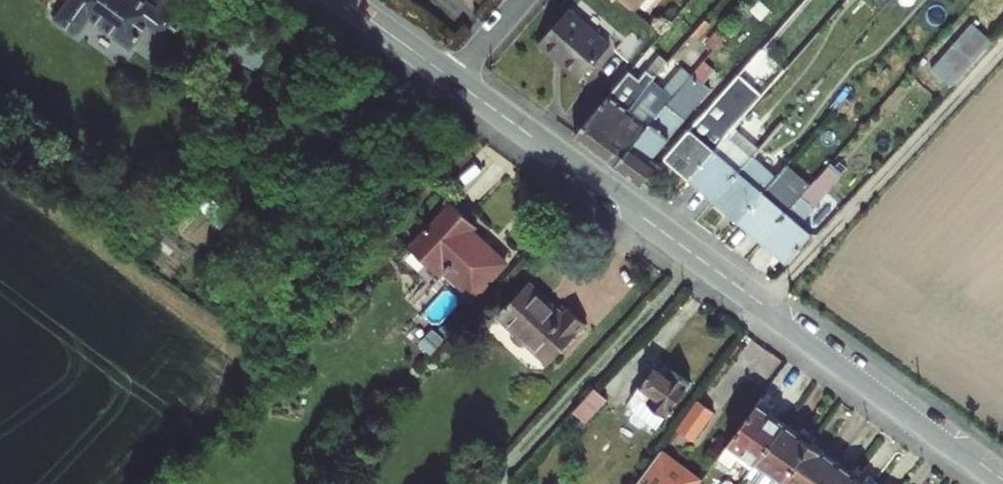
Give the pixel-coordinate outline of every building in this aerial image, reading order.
[(56,19),(79,35),(90,19),(131,49),(147,26),(169,42),(187,16),(165,0),(158,9),(145,0),(69,0),(56,19)] [(644,0),(623,0),(635,10),(644,0)] [(539,44),(555,57),(559,53),(585,76),(612,46),(570,10),(539,44)] [(257,72),(282,37),(245,13),(222,47),(257,72)] [(965,26),(958,21),(947,35),(953,40),(965,26)] [(967,29),(956,41),(979,59),(989,46),(967,29)] [(644,42),(633,32),(617,50),(630,63),(644,42)] [(964,76),(979,59),(956,41),(942,58),(945,61),(938,69),(955,82),(962,74),(964,76)] [(581,80),(585,76),(559,53),(555,57),(581,80)] [(577,136),(595,149),(655,80),(670,63),(663,58),(650,71),(649,70),(640,80),(632,72),(577,136)] [(705,61),(693,75),(616,165),(644,185),(661,164),(653,157),(711,89),(705,84),(716,70),(705,61)] [(616,165),(693,75),(684,67),(664,89),(655,80),(595,149),(616,165)] [(705,114),(667,157),(686,174),(684,176),(689,181),(730,136),(705,114)] [(760,131),(769,139),(782,125),(773,117),(760,131)] [(737,127),(730,136),(689,181),(694,185),(696,183),(716,200),(751,160),(755,156),(761,149),(737,127)] [(776,181),(779,177),(755,156),(751,160),(776,181)] [(751,160),(716,200),(735,217),(732,219),(738,224),(776,181),(751,160)] [(779,177),(790,186),(804,169),(794,160),(779,177)] [(839,170),(832,164),(803,197),(800,201),(764,242),(783,259),(781,261),(788,268),(797,255),(813,234),(802,224),(815,208),(813,203),(826,188),(824,187),(839,170)] [(803,197),(790,186),(779,177),(776,181),(800,201),(803,197)] [(744,225),(764,242),(800,201),(776,181),(738,224),(742,227),(744,225)] [(505,263),(471,230),(464,224),(468,219),(452,203),(409,249),(439,277),(444,272),(472,298),(505,263)] [(476,226),(468,219),(464,224),(471,230),(476,226)] [(530,284),(500,316),(550,363),(587,324),(569,307),(562,314),(530,284)] [(689,385),(657,362),(627,402),(628,409),(653,426),(661,425),(689,385)] [(594,387),(572,411),(586,423),(607,400),(594,387)] [(698,400),(677,429),(694,441),(715,412),(698,400)] [(754,468),(758,462),(785,425),(758,405),(720,458),(733,467),(740,458),(754,468)] [(812,445),(785,425),(758,462),(754,468),(749,474),(763,483),(783,483),(812,445)] [(839,464),(812,445),(783,483),(824,483),(839,464)] [(669,465),(673,461),(661,452),(658,457),(669,465)] [(702,483),(673,461),(669,465),(658,457),(638,483),(701,483),(702,483)] [(865,483),(839,464),(824,483),(865,483)]
